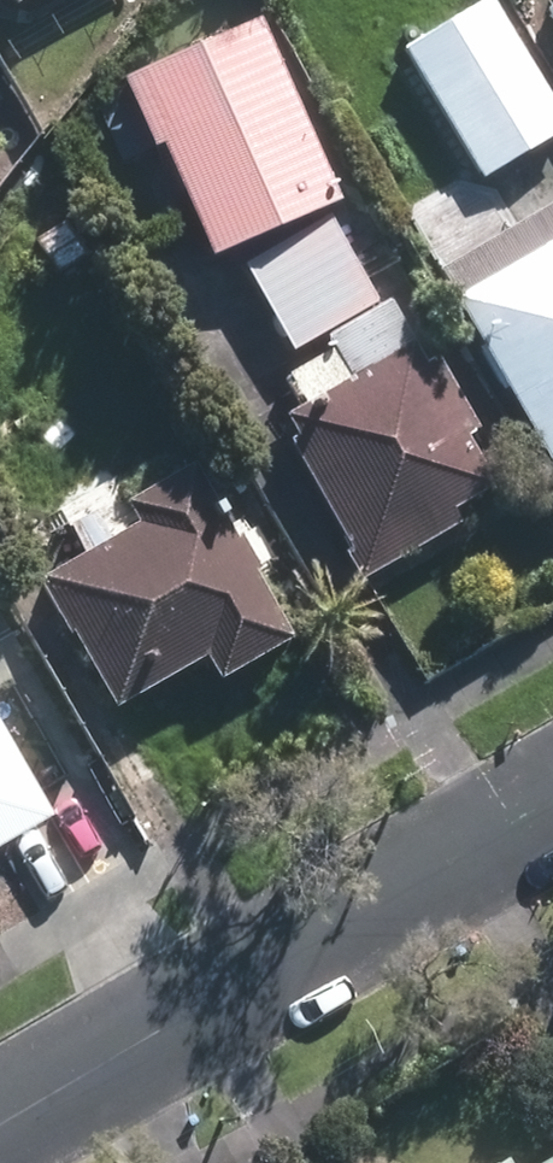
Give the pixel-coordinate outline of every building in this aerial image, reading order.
[(295,219),(199,1),(65,60),(159,275),(191,261),(234,360),(318,323),(276,227),(295,219)] [(518,137),(428,8),(319,83),(409,212),(518,137)] [(379,306),(447,434),(480,416),(518,487),(552,469),(552,214),(379,306)] [(442,486),(368,362),(227,444),(319,601),(420,542),(401,510),(442,486)] [(150,483),(0,577),(0,634),(64,736),(150,682),(164,704),(287,626),(257,579),(224,599),(150,483)] [(46,844),(0,758),(0,868),(46,844)] [(518,1162),(552,1162),(552,1141),(518,1162)] [(488,1154),(472,1162),(494,1162),(488,1154)]
